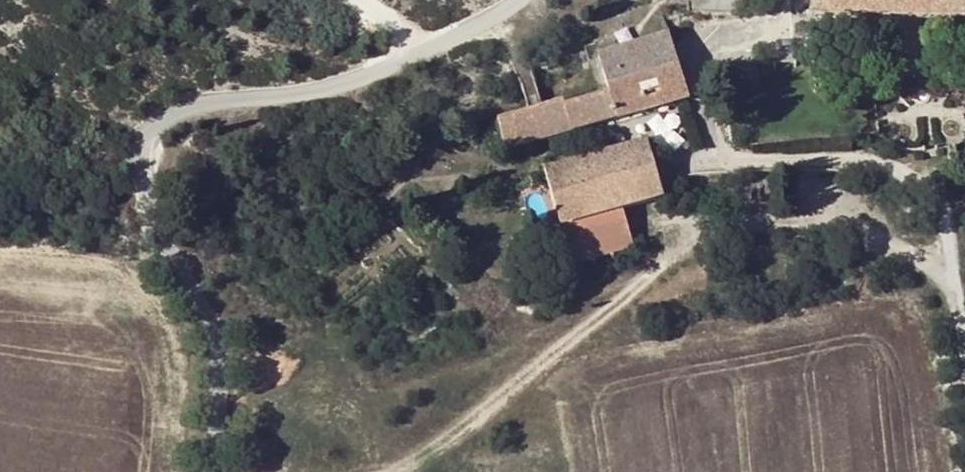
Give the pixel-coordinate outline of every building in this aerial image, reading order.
[(964,17),(964,0),(811,0),(811,15),(964,17)] [(495,122),(504,153),(684,97),(663,32),(594,54),(606,92),(563,106),(563,100),(495,122)] [(540,234),(551,271),(630,247),(620,210),(662,197),(644,142),(542,174),(558,227),(540,234)]
